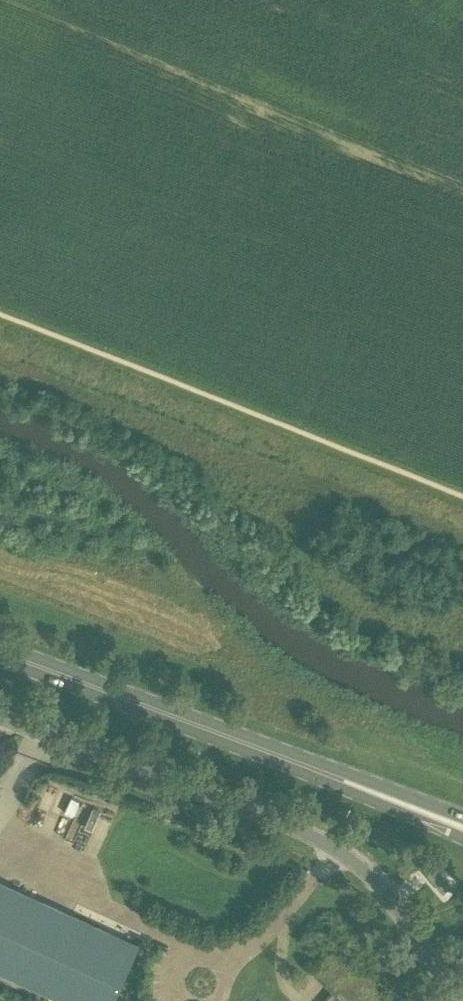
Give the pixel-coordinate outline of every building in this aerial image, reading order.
[(138,944),(0,880),(0,968),(72,1000),(111,1000),(138,944)]
